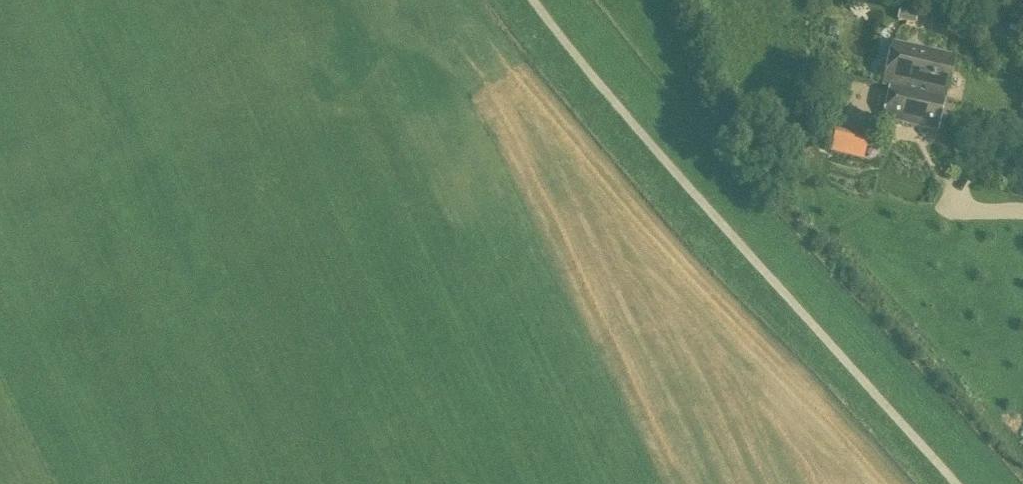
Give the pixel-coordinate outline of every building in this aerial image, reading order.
[(845,2),(850,10),(856,5),(852,0),(848,0),(845,2)] [(897,22),(914,25),(917,9),(900,6),(897,22)] [(938,131),(954,56),(893,43),(884,86),(891,88),(884,119),(938,131)] [(858,137),(836,131),(830,154),(862,162),(867,143),(857,140),(858,137)]
